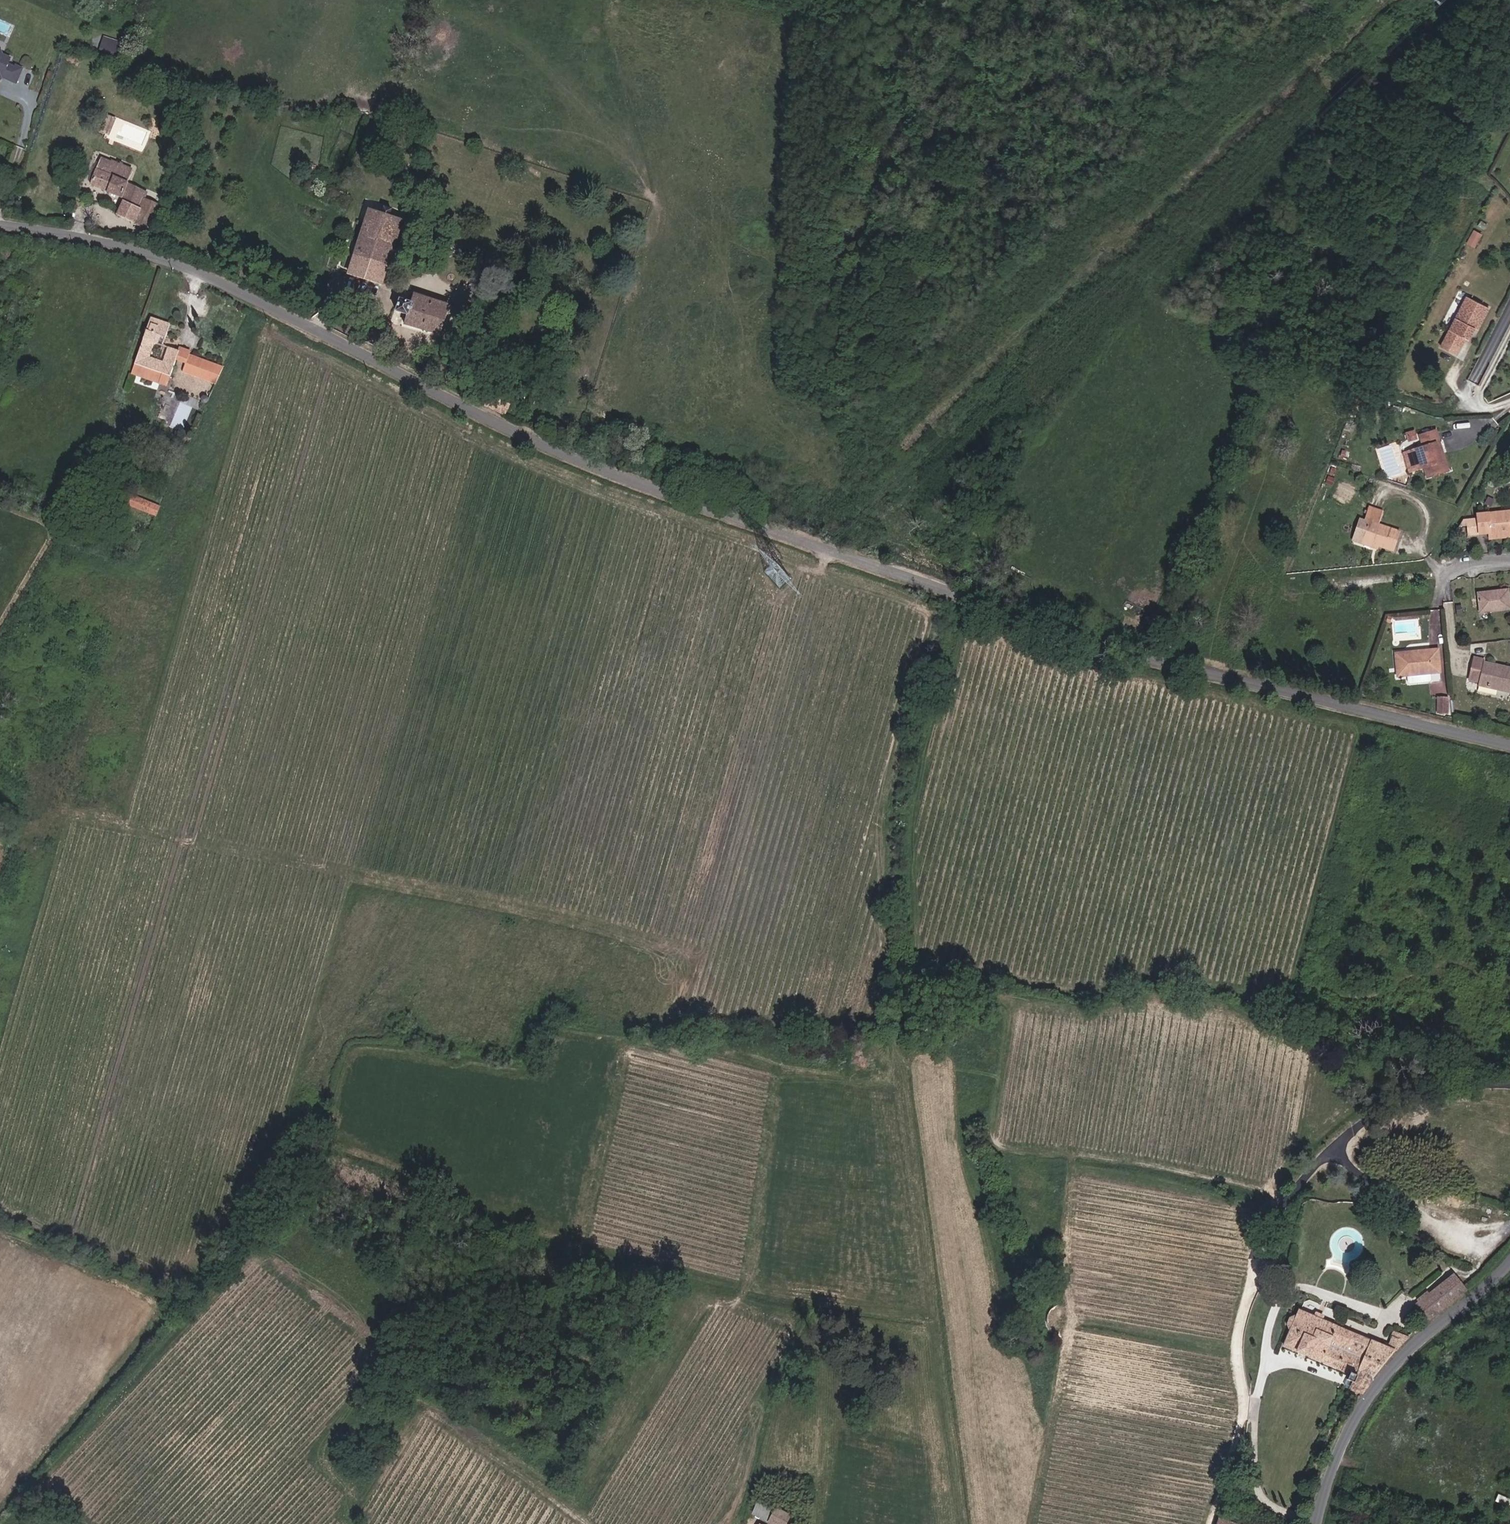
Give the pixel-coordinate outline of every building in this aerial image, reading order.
[(105,35),(100,51),(115,56),(120,40),(105,35)] [(3,75),(3,72),(18,77),(23,61),(15,59),(15,62),(7,59),(9,52),(1,50),(0,48),(0,74),(3,75)] [(111,122),(104,119),(100,129),(107,133),(111,122)] [(111,160),(110,163),(97,160),(88,185),(123,199),(116,215),(143,228),(154,205),(142,198),(145,191),(125,183),(131,168),(111,160)] [(376,285),(397,221),(391,219),(392,214),(388,213),(388,210),(381,207),(380,210),(368,206),(345,274),(376,285)] [(1491,305),(1472,295),(1447,344),(1460,351),(1469,335),(1472,336),(1480,321),(1483,322),(1491,305)] [(402,316),(399,325),(436,337),(445,308),(410,297),(407,305),(396,301),(392,313),(402,316)] [(176,358),(179,350),(166,344),(162,358),(148,354),(152,339),(160,342),(167,322),(149,316),(131,371),(142,375),(141,377),(155,382),(156,378),(167,381),(176,358)] [(185,353),(179,350),(176,358),(182,360),(185,353)] [(221,365),(185,353),(182,360),(180,368),(214,381),(221,365)] [(1409,452),(1415,469),(1426,465),(1430,477),(1453,469),(1440,430),(1424,435),(1427,446),(1409,452)] [(150,509),(153,501),(133,493),(131,500),(150,509)] [(160,504),(153,501),(150,509),(156,512),(160,504)] [(1372,521),(1366,537),(1383,543),(1398,548),(1404,532),(1380,523),(1385,511),(1372,506),(1367,519),(1372,521)] [(1472,526),(1472,534),(1493,532),(1494,538),(1509,537),(1509,510),(1482,511),(1483,517),(1468,518),(1463,526),(1472,526)] [(1383,543),(1366,537),(1364,543),(1381,549),(1383,543)] [(1482,595),(1484,612),(1509,609),(1509,589),(1496,591),(1497,594),(1482,595)] [(1440,672),(1438,650),(1414,652),(1415,654),(1406,655),(1405,653),(1396,654),(1398,676),(1407,675),(1408,683),(1410,684),(1429,682),(1431,680),(1430,673),(1440,672)] [(1488,664),(1489,662),(1479,660),(1474,679),(1485,681),(1484,684),(1509,690),(1509,669),(1488,664)] [(1448,713),(1448,698),(1438,698),(1437,713),(1448,713)] [(1434,1318),(1467,1291),(1471,1288),(1457,1272),(1427,1297),(1421,1303),(1434,1318)] [(1396,1332),(1387,1343),(1299,1310),(1296,1318),(1295,1317),(1291,1319),(1288,1324),(1290,1329),(1291,1329),(1284,1346),(1353,1376),(1351,1379),(1355,1381),(1352,1388),(1368,1395),(1380,1377),(1415,1338),(1396,1332)] [(769,1515),(764,1523),(783,1523),(784,1522),(769,1515)]
